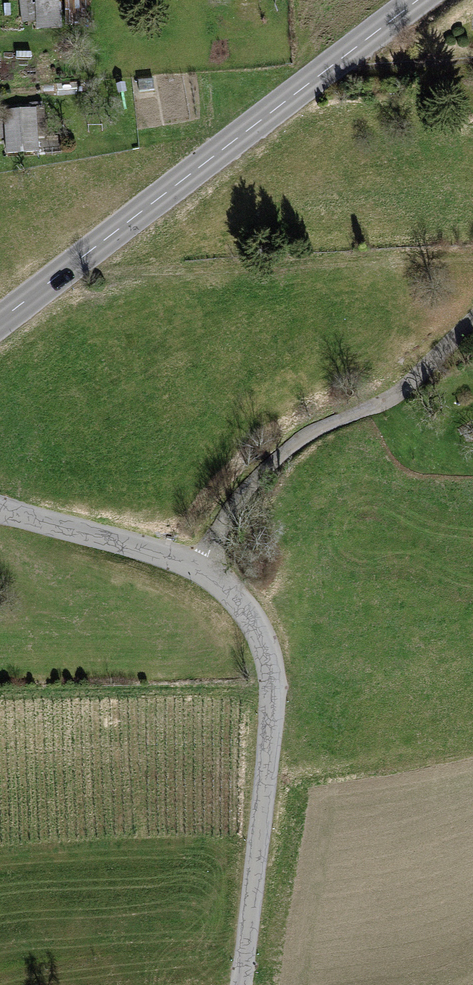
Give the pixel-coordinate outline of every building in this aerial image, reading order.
[(41,112),(7,115),(10,157),(44,154),(41,112)]
